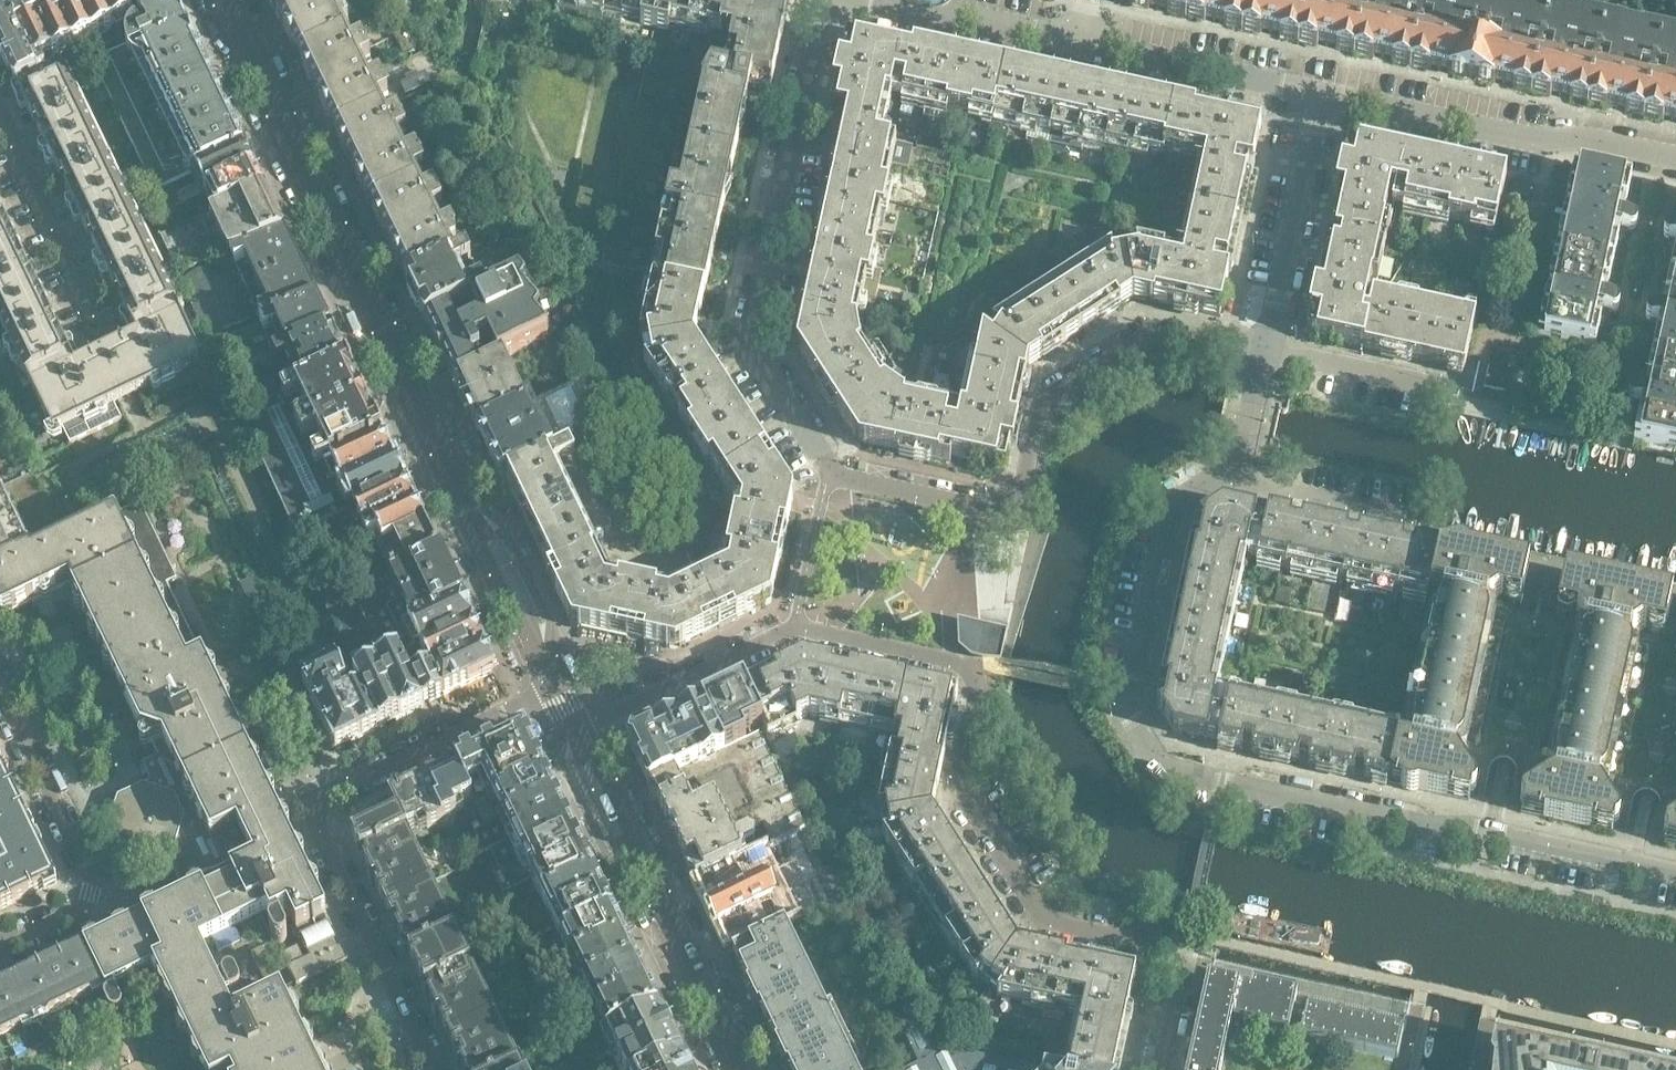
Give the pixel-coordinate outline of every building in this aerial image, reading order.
[(48,0),(29,9),(52,58),(72,49),(48,0)] [(73,0),(48,0),(72,49),(92,39),(73,0)] [(98,0),(73,0),(92,39),(112,29),(98,0)] [(128,11),(123,0),(98,0),(112,29),(132,20),(128,11)] [(171,0),(152,0),(135,8),(144,28),(128,35),(157,96),(119,114),(138,154),(177,136),(196,176),(244,152),(171,0)] [(128,11),(135,8),(152,0),(123,0),(128,11)] [(314,0),(269,0),(280,23),(316,5),(314,0)] [(624,0),(569,0),(578,2),(576,10),(605,16),(606,8),(622,11),(624,0)] [(696,0),(624,0),(622,11),(642,16),(640,24),(669,30),(670,23),(690,27),(696,0)] [(748,96),(748,95),(755,96),(766,82),(772,83),(786,17),(790,0),(696,0),(690,27),(722,34),(733,36),(732,38),(725,70),(711,67),(702,85),(709,87),(686,191),(670,188),(666,207),(673,209),(721,220),(748,96)] [(1160,0),(1119,0),(1119,1),(1129,3),(1129,4),(1148,9),(1148,8),(1158,10),(1160,0)] [(1189,0),(1160,0),(1158,10),(1167,12),(1167,13),(1186,17),(1189,0)] [(1219,0),(1189,0),(1186,17),(1204,21),(1204,20),(1214,22),(1219,0)] [(1214,22),(1223,24),(1223,25),(1242,29),(1248,0),(1219,0),(1214,22)] [(1277,0),(1248,0),(1242,29),(1260,33),(1260,32),(1270,34),(1277,0)] [(1294,0),(1277,0),(1270,34),(1280,36),(1279,37),(1298,41),(1305,7),(1293,5),(1294,0)] [(1336,0),(1320,0),(1318,10),(1305,7),(1298,41),(1316,45),(1317,44),(1326,46),(1336,0)] [(1351,5),(1364,8),(1366,0),(1336,0),(1326,46),(1336,48),(1335,49),(1354,53),(1361,20),(1349,17),(1351,5)] [(1395,0),(1366,0),(1364,8),(1377,11),(1374,22),(1361,20),(1354,53),(1373,57),(1373,56),(1382,58),(1395,0)] [(1407,18),(1420,20),(1425,0),(1395,0),(1382,58),(1392,61),(1410,65),(1418,32),(1405,29),(1407,18)] [(1454,0),(1425,0),(1420,20),(1433,23),(1430,34),(1418,32),(1410,65),(1429,70),(1429,69),(1439,71),(1454,0)] [(1474,79),(1494,84),(1494,83),(1503,85),(1521,5),(1498,0),(1454,0),(1439,71),(1448,73),(1448,74),(1467,78),(1467,77),(1475,79),(1474,79)] [(1593,0),(1582,0),(1579,14),(1590,16),(1593,0)] [(344,37),(339,28),(349,24),(340,5),(331,10),(326,1),(316,5),(280,23),(298,59),(344,37)] [(1526,55),(1528,44),(1541,46),(1549,11),(1521,5),(1503,85),(1513,87),(1513,88),(1531,92),(1539,58),(1526,55)] [(52,58),(29,9),(9,19),(36,77),(46,73),(41,63),(52,58)] [(1559,97),(1577,17),(1549,11),(1541,46),(1554,49),(1551,60),(1539,58),(1531,92),(1550,96),(1550,95),(1559,97)] [(1582,67),(1584,56),(1597,58),(1605,23),(1577,17),(1559,97),(1569,99),(1569,100),(1587,104),(1595,70),(1582,67)] [(405,30),(389,18),(379,23),(386,39),(393,36),(405,30)] [(9,19),(0,23),(0,54),(16,87),(36,77),(9,19)] [(1616,109),(1633,30),(1605,23),(1597,58),(1610,61),(1607,73),(1595,70),(1587,104),(1606,108),(1606,107),(1616,109)] [(424,44),(405,30),(393,36),(402,55),(424,44)] [(1638,80),(1641,68),(1653,71),(1661,36),(1633,30),(1616,109),(1625,111),(1625,112),(1643,116),(1651,82),(1638,80)] [(1675,102),(1675,39),(1661,36),(1653,71),(1666,74),(1663,85),(1651,82),(1643,116),(1662,120),(1662,119),(1672,121),(1675,102)] [(362,74),(357,65),(371,58),(362,40),(348,46),(344,37),(298,59),(315,96),(362,74)] [(886,121),(891,98),(925,106),(936,53),(901,45),(900,51),(846,39),(830,109),(848,112),(838,155),(891,167),(896,144),(876,139),(880,119),(886,121)] [(993,120),(1005,68),(936,53),(925,106),(993,120)] [(129,196),(129,195),(122,181),(121,180),(120,179),(119,178),(117,178),(115,179),(60,66),(46,73),(36,77),(16,87),(33,122),(35,121),(39,130),(37,131),(60,179),(62,178),(66,186),(64,187),(88,235),(90,234),(94,243),(92,244),(115,291),(117,291),(121,299),(119,300),(136,335),(180,314),(184,312),(182,309),(179,311),(164,280),(165,279),(166,278),(167,277),(167,276),(167,275),(167,274),(167,273),(166,271),(165,271),(164,269),(163,269),(161,269),(160,269),(159,270),(126,201),(127,200),(128,200),(129,199),(129,198),(129,197),(129,196)] [(1050,132),(1061,80),(1005,68),(993,120),(1050,132)] [(379,111),(375,101),(389,95),(380,77),(366,83),(362,74),(315,96),(333,133),(379,111)] [(1106,145),(1118,92),(1061,80),(1050,132),(1106,145)] [(488,104),(479,85),(466,92),(475,110),(488,104)] [(1165,148),(1174,105),(1118,92),(1106,145),(1163,157),(1165,148)] [(1252,167),(1253,159),(1261,124),(1174,105),(1165,148),(1206,156),(1194,210),(1237,219),(1248,166),(1252,167)] [(397,148),(393,138),(407,132),(398,114),(384,120),(379,111),(333,133),(351,170),(397,148)] [(503,141),(496,127),(486,132),(493,146),(503,141)] [(1426,214),(1438,162),(1348,142),(1334,208),(1390,220),(1394,200),(1388,199),(1390,188),(1406,192),(1403,209),(1426,214)] [(415,185),(411,176),(425,169),(416,151),(402,157),(397,148),(351,170),(369,207),(415,185)] [(206,197),(254,173),(244,152),(196,176),(206,197)] [(876,234),(891,167),(838,155),(824,223),(876,234)] [(1495,229),(1503,191),(1506,177),(1438,162),(1426,214),(1495,229)] [(1623,217),(1626,204),(1631,181),(1573,168),(1555,251),(1613,264),(1620,229),(1629,231),(1631,231),(1632,231),(1634,230),(1635,229),(1635,228),(1636,227),(1636,225),(1636,224),(1636,223),(1636,222),(1635,221),(1634,220),(1633,219),(1623,217)] [(215,217),(264,193),(254,173),(206,197),(215,217)] [(1528,196),(1531,182),(1515,179),(1512,193),(1528,196)] [(433,222),(428,212),(442,206),(434,187),(420,194),(415,185),(369,207),(387,244),(433,222)] [(181,204),(173,187),(157,194),(164,208),(181,204)] [(284,237),(264,193),(215,217),(190,224),(173,229),(193,271),(230,257),(284,237)] [(541,214),(533,196),(522,202),(531,220),(541,214)] [(190,224),(181,204),(164,208),(173,229),(190,224)] [(1376,283),(1390,220),(1334,208),(1333,213),(1339,214),(1335,235),(1331,234),(1328,246),(1332,247),(1327,268),(1321,266),(1320,271),(1376,283)] [(705,291),(715,247),(721,220),(673,209),(669,229),(661,227),(655,255),(663,256),(657,281),(705,291)] [(1219,317),(1227,281),(1229,274),(1225,273),(1237,219),(1194,210),(1182,264),(1163,260),(1165,250),(1135,244),(1137,253),(1123,256),(1133,298),(1219,317)] [(3,217),(1,218),(0,215),(0,248),(15,241),(3,217)] [(451,258),(446,249),(455,245),(456,242),(453,235),(456,234),(451,224),(437,231),(433,222),(387,244),(405,281),(451,258)] [(861,306),(876,234),(824,223),(808,294),(861,306)] [(1670,227),(1669,227),(1668,227),(1666,228),(1665,229),(1664,231),(1663,233),(1663,234),(1664,236),(1665,238),(1666,238),(1668,239),(1675,241),(1675,228),(1670,227)] [(247,291),(301,270),(284,237),(230,257),(240,277),(232,280),(223,262),(181,282),(209,341),(251,321),(241,300),(249,296),(247,291)] [(31,273),(29,274),(25,266),(27,265),(15,241),(0,248),(0,318),(42,297),(31,273)] [(1133,298),(1123,256),(1113,258),(1111,248),(1052,286),(1081,331),(1133,298)] [(462,291),(452,271),(471,262),(466,251),(451,258),(405,281),(425,323),(507,283),(504,276),(500,278),(496,271),(478,280),(480,283),(462,291)] [(1605,298),(1608,285),(1613,264),(1555,251),(1538,334),(1595,346),(1603,310),(1612,312),(1614,312),(1616,311),(1617,310),(1618,309),(1619,307),(1619,305),(1618,304),(1618,302),(1616,301),(1615,300),(1605,298)] [(317,304),(301,270),(247,291),(249,296),(263,324),(317,304)] [(1379,315),(1363,312),(1365,301),(1372,303),(1376,283),(1320,271),(1306,336),(1395,355),(1407,302),(1383,297),(1379,315)] [(550,336),(521,276),(507,283),(425,323),(436,345),(434,346),(441,359),(442,359),(454,383),(502,360),(550,336)] [(1669,276),(1662,311),(1653,309),(1651,308),(1650,309),(1649,309),(1648,310),(1647,311),(1646,312),(1646,314),(1646,315),(1646,317),(1647,318),(1648,320),(1649,320),(1650,321),(1659,323),(1652,357),(1675,363),(1675,277),(1669,276)] [(694,342),(705,291),(657,281),(657,282),(653,281),(639,340),(648,338),(694,342)] [(1081,331),(1052,286),(992,325),(997,326),(995,336),(982,334),(1028,365),(1081,331)] [(860,346),(856,325),(861,306),(808,294),(798,342),(798,343),(797,344),(798,346),(798,347),(798,349),(800,352),(827,395),(894,352),(882,332),(860,346)] [(58,330),(56,330),(52,322),(54,321),(42,297),(0,318),(0,322),(30,386),(75,364),(58,330)] [(1464,370),(1475,317),(1407,302),(1395,355),(1464,370)] [(258,362),(331,334),(317,304),(263,324),(222,340),(234,371),(258,362)] [(128,396),(203,361),(180,314),(136,335),(106,349),(75,364),(30,386),(53,432),(128,396)] [(347,366),(343,358),(331,334),(258,362),(261,372),(291,360),(299,377),(286,384),(290,392),(347,366)] [(1005,469),(1028,365),(982,334),(970,389),(964,388),(956,422),(946,420),(949,408),(929,403),(918,456),(950,463),(951,458),(1005,469)] [(711,369),(694,342),(648,338),(652,362),(644,364),(666,398),(711,369)] [(918,456),(929,403),(903,398),(885,385),(907,371),(894,352),(827,395),(856,439),(857,440),(859,442),(860,443),(863,444),(918,456)] [(1652,357),(1644,392),(1636,390),(1635,390),(1633,390),(1632,391),(1631,392),(1630,393),(1629,394),(1629,396),(1629,397),(1629,398),(1629,399),(1630,400),(1630,401),(1631,402),(1632,402),(1641,404),(1634,440),(1675,449),(1675,363),(1652,357)] [(525,408),(502,360),(454,383),(478,431),(525,408)] [(240,416),(298,536),(330,520),(337,517),(404,485),(382,438),(347,366),(290,392),(240,416)] [(767,456),(747,425),(711,369),(666,398),(688,432),(677,439),(698,471),(708,464),(722,486),(767,456)] [(500,479),(506,476),(569,445),(608,427),(585,379),(525,408),(478,431),(500,479)] [(627,537),(585,451),(574,456),(569,445),(506,476),(516,495),(514,496),(515,497),(517,497),(525,514),(524,515),(524,517),(526,516),(534,533),(533,534),(534,536),(535,535),(543,553),(542,553),(543,555),(544,554),(552,571),(594,551),(608,580),(638,586),(668,593),(696,579),(697,579),(682,549),(627,537)] [(783,548),(794,497),(767,456),(722,486),(736,507),(730,536),(783,548)] [(866,471),(867,464),(859,462),(858,462),(857,469),(857,470),(865,471),(866,471)] [(29,471),(0,485),(0,571),(2,570),(4,574),(33,560),(32,556),(30,553),(34,551),(61,537),(29,471)] [(363,531),(415,507),(404,485),(337,517),(341,527),(347,538),(350,537),(363,531)] [(263,785),(166,585),(176,580),(140,504),(72,537),(32,556),(33,560),(4,574),(2,570),(0,571),(0,613),(2,617),(69,584),(142,735),(147,733),(158,756),(142,764),(149,778),(147,784),(118,798),(109,822),(127,860),(139,854),(170,865),(183,891),(185,890),(189,899),(134,926),(150,958),(157,955),(194,1032),(191,1042),(190,1042),(204,1069),(263,1069),(266,1061),(299,1045),(273,992),(232,1012),(226,999),(222,992),(199,944),(284,903),(310,957),(304,960),(297,947),(282,955),(296,985),(348,961),(341,947),(339,948),(322,913),(324,912),(263,785)] [(1240,583),(1245,561),(1257,564),(1267,516),(1222,506),(1195,524),(1174,619),(1224,630),(1234,582),(1240,583)] [(382,546),(424,526),(415,507),(363,531),(367,540),(377,536),(382,546)] [(1315,576),(1326,526),(1268,514),(1267,516),(1257,564),(1256,570),(1279,575),(1281,569),(1315,576)] [(341,527),(337,517),(330,520),(335,530),(341,527)] [(424,526),(382,546),(376,549),(391,579),(439,556),(424,526)] [(1370,594),(1382,538),(1326,526),(1315,576),(1347,583),(1346,589),(1370,594)] [(771,603),(783,548),(730,536),(724,566),(697,579),(696,579),(720,627),(771,603)] [(359,556),(350,537),(347,538),(335,544),(344,563),(359,556)] [(1427,600),(1438,550),(1382,538),(1370,594),(1391,599),(1393,593),(1427,600)] [(1471,677),(1474,674),(1476,671),(1477,667),(1477,663),(1475,659),(1476,655),(1479,652),(1481,648),(1482,644),(1481,640),(1480,637),(1481,633),(1484,630),(1486,627),(1487,623),(1486,619),(1485,615),(1485,612),(1474,610),(1476,600),(1482,602),(1481,605),(1488,606),(1506,595),(1522,598),(1528,569),(1469,556),(1467,554),(1466,553),(1464,552),(1461,551),(1460,551),(1458,551),(1456,551),(1453,552),(1452,552),(1451,553),(1438,550),(1427,600),(1399,732),(1388,782),(1400,785),(1401,786),(1402,787),(1404,789),(1407,791),(1409,791),(1410,791),(1413,791),(1416,791),(1418,790),(1469,801),(1471,793),(1473,792),(1474,791),(1475,790),(1475,788),(1476,786),(1476,785),(1475,783),(1475,782),(1456,752),(1449,751),(1448,754),(1443,752),(1445,743),(1456,746),(1456,743),(1460,740),(1462,736),(1462,732),(1462,729),(1460,725),(1461,721),(1463,720),(1464,719),(1465,718),(1466,716),(1467,714),(1467,712),(1467,711),(1467,710),(1467,708),(1467,706),(1466,706),(1466,705),(1465,703),(1466,699),(1469,696),(1471,692),(1472,688),(1472,684),(1470,681),(1471,677)] [(627,639),(638,586),(608,580),(594,551),(552,571),(561,589),(555,592),(572,627),(627,639)] [(439,556),(391,579),(375,587),(397,633),(408,627),(461,602),(439,556)] [(336,563),(327,567),(333,578),(341,573),(336,564),(336,563)] [(1619,693),(1618,690),(1619,686),(1622,684),(1624,680),(1625,677),(1625,673),(1623,668),(1624,664),(1627,661),(1629,658),(1630,654),(1629,650),(1628,646),(1628,644),(1617,641),(1619,632),(1625,633),(1624,636),(1631,638),(1649,626),(1665,630),(1666,624),(1671,600),(1564,577),(1558,606),(1574,610),(1585,628),(1592,629),(1593,626),(1599,627),(1597,636),(1585,634),(1585,637),(1583,639),(1581,640),(1580,642),(1579,643),(1579,645),(1579,646),(1579,648),(1579,650),(1579,651),(1581,655),(1580,659),(1577,661),(1575,665),(1574,668),(1574,672),(1576,677),(1575,681),(1572,684),(1570,688),(1569,691),(1569,695),(1571,699),(1570,703),(1567,706),(1565,709),(1564,713),(1564,717),(1566,721),(1565,725),(1562,728),(1560,732),(1559,736),(1560,739),(1561,743),(1560,747),(1557,750),(1555,753),(1555,757),(1555,761),(1556,765),(1556,768),(1567,770),(1565,779),(1559,778),(1560,775),(1553,774),(1523,793),(1522,794),(1521,796),(1521,797),(1520,798),(1520,800),(1521,801),(1522,803),(1523,805),(1521,813),(1612,833),(1614,825),(1616,824),(1617,823),(1617,821),(1618,820),(1619,818),(1619,817),(1618,815),(1618,813),(1599,784),(1592,782),(1592,785),(1586,784),(1588,775),(1599,777),(1600,775),(1603,772),(1605,769),(1606,765),(1605,761),(1604,757),(1604,752),(1608,749),(1610,746),(1611,742),(1610,738),(1608,735),(1609,730),(1612,729),(1613,726),(1614,726),(1615,724),(1615,722),(1615,721),(1615,720),(1615,718),(1615,717),(1615,716),(1614,714),(1613,712),(1614,708),(1618,705),(1619,703),(1620,701),(1620,699),(1620,698),(1620,696),(1620,695),(1619,693)] [(720,627),(696,579),(668,593),(638,586),(627,639),(675,649),(720,627)] [(410,679),(390,636),(383,639),(377,625),(368,629),(345,580),(320,591),(359,674),(376,666),(401,718),(423,707),(410,679)] [(420,652),(473,626),(461,602),(408,627),(420,652)] [(1216,693),(1221,670),(1215,669),(1224,630),(1174,619),(1155,706),(1173,732),(1218,742),(1228,695),(1216,693)] [(1003,649),(1007,631),(974,623),(974,624),(968,650),(998,657),(999,657),(1001,657),(1002,649),(1003,649)] [(431,674),(484,649),(473,626),(420,652),(429,670),(431,674)] [(443,697),(495,672),(484,649),(431,674),(443,697)] [(311,699),(355,678),(354,676),(346,658),(302,679),(311,699)] [(845,723),(857,671),(802,659),(745,687),(763,724),(768,735),(809,715),(845,723)] [(376,666),(359,674),(354,676),(355,678),(379,728),(401,718),(376,666)] [(443,697),(431,674),(429,670),(410,679),(423,707),(443,697)] [(902,735),(913,685),(908,684),(908,682),(857,671),(845,723),(902,735)] [(1331,676),(1329,689),(1344,692),(1347,680),(1331,676)] [(379,728),(355,678),(311,699),(335,749),(379,728)] [(763,724),(745,687),(743,684),(701,705),(720,744),(724,752),(747,741),(743,733),(763,724)] [(944,755),(958,695),(913,685),(902,735),(899,745),(944,755)] [(1276,758),(1286,708),(1252,700),(1253,694),(1229,689),(1228,695),(1218,742),(1217,745),(1276,758)] [(720,744),(701,705),(676,716),(699,764),(724,752),(720,744)] [(1332,770),(1344,714),(1320,709),(1318,715),(1286,708),(1276,758),(1332,770)] [(1388,782),(1399,732),(1364,725),(1366,719),(1344,714),(1332,770),(1388,782)] [(699,764),(676,716),(651,728),(674,776),(699,764)] [(674,776),(651,728),(631,738),(629,745),(649,788),(650,787),(674,776)] [(466,787),(483,779),(535,754),(524,730),(454,764),(466,787)] [(806,828),(760,735),(759,735),(747,741),(724,752),(699,764),(687,770),(674,776),(650,788),(651,789),(650,790),(659,807),(669,826),(668,827),(676,844),(677,843),(687,863),(686,864),(694,881),(695,881),(696,882),(796,833),(804,830),(804,829),(805,829),(806,828)] [(932,813),(944,755),(899,745),(898,753),(890,752),(878,811),(885,809),(888,821),(932,813)] [(492,799),(545,774),(535,754),(483,779),(492,799)] [(472,799),(466,787),(454,764),(388,797),(397,815),(406,832),(424,823),(427,830),(456,816),(453,809),(472,799)] [(1,767),(0,767),(0,853),(34,837),(1,767)] [(502,819),(554,794),(545,774),(492,799),(502,819)] [(484,852),(511,839),(564,814),(554,794),(502,819),(507,830),(492,837),(487,826),(474,833),(484,852)] [(956,851),(932,813),(888,821),(890,834),(882,835),(911,880),(956,851)] [(521,859),(573,834),(564,814),(511,839),(521,859)] [(430,882),(406,832),(397,815),(351,837),(384,904),(430,882)] [(1667,824),(1666,824),(1665,826),(1664,827),(1664,828),(1664,830),(1664,831),(1664,832),(1664,834),(1665,835),(1666,836),(1664,844),(1675,847),(1675,818),(1667,824)] [(831,905),(796,833),(696,882),(695,882),(730,955),(732,954),(733,955),(785,929),(784,927),(831,905)] [(531,879),(583,854),(573,834),(521,859),(531,879)] [(34,837),(0,853),(0,860),(3,866),(0,868),(0,910),(57,883),(34,837)] [(987,899),(971,875),(956,851),(911,880),(942,928),(987,899)] [(540,899),(593,874),(583,854),(531,879),(540,899)] [(550,919),(602,894),(593,874),(540,899),(550,919)] [(463,949),(430,882),(384,904),(416,971),(463,949)] [(560,939),(612,914),(602,894),(550,919),(560,939)] [(1017,946),(987,899),(942,928),(976,982),(981,976),(990,982),(1017,946)] [(536,926),(527,906),(513,913),(522,932),(536,926)] [(286,934),(277,913),(275,914),(276,915),(272,917),(275,922),(272,924),(270,925),(270,926),(269,927),(269,928),(269,929),(269,931),(274,941),(275,942),(276,943),(277,944),(279,944),(281,944),(282,944),(284,943),(285,942),(286,941),(287,940),(287,938),(287,937),(287,935),(286,934)] [(1233,936),(1331,957),(1336,934),(1238,913),(1233,936)] [(571,963),(623,938),(612,914),(560,939),(571,963)] [(785,929),(733,955),(788,1069),(853,1069),(785,929)] [(583,987),(635,962),(623,938),(571,963),(583,987)] [(85,943),(23,973),(44,1017),(104,987),(105,989),(107,988),(85,943)] [(1059,1010),(1071,958),(1017,946),(990,982),(1001,990),(997,996),(997,997),(1059,1010)] [(495,1016),(463,949),(416,971),(448,1038),(495,1016)] [(1136,972),(1071,958),(1059,1010),(1076,1014),(1077,1012),(1082,1013),(1070,1069),(1114,1069),(1136,972)] [(594,1011),(646,985),(635,962),(583,987),(594,1011)] [(948,1049),(936,1047),(895,965),(874,974),(919,1064),(907,1069),(1042,1069),(948,1049)] [(240,985),(240,984),(235,976),(235,974),(234,974),(232,973),(230,972),(228,972),(226,973),(224,974),(223,976),(222,978),(222,980),(222,981),(223,982),(226,990),(222,992),(226,999),(236,993),(238,992),(239,991),(239,990),(240,990),(240,988),(240,986),(240,985)] [(23,973),(0,984),(0,1038),(44,1017),(23,973)] [(1230,1023),(1238,986),(1209,980),(1189,1069),(1220,1069),(1230,1023)] [(1288,1035),(1297,994),(1252,984),(1251,989),(1238,986),(1230,1023),(1288,1035)] [(605,1034),(657,1008),(646,985),(594,1011),(605,1034)] [(122,1004),(115,990),(107,993),(106,994),(105,995),(105,996),(104,998),(104,999),(104,1001),(105,1002),(109,1010),(110,1011),(111,1013),(112,1013),(114,1014),(116,1014),(117,1013),(119,1013),(120,1012),(121,1011),(121,1010),(122,1009),(122,1007),(122,1005),(122,1004)] [(669,1031),(657,1008),(605,1034),(623,1069),(647,1069),(680,1054),(669,1031)] [(1397,1059),(1403,1031),(1305,1010),(1299,1038),(1397,1059)] [(495,1016),(448,1038),(463,1069),(521,1069),(495,1016)] [(1503,1044),(1497,1069),(1493,1069),(1620,1069),(1503,1044)] [(680,1054),(647,1069),(687,1069),(680,1054)]
